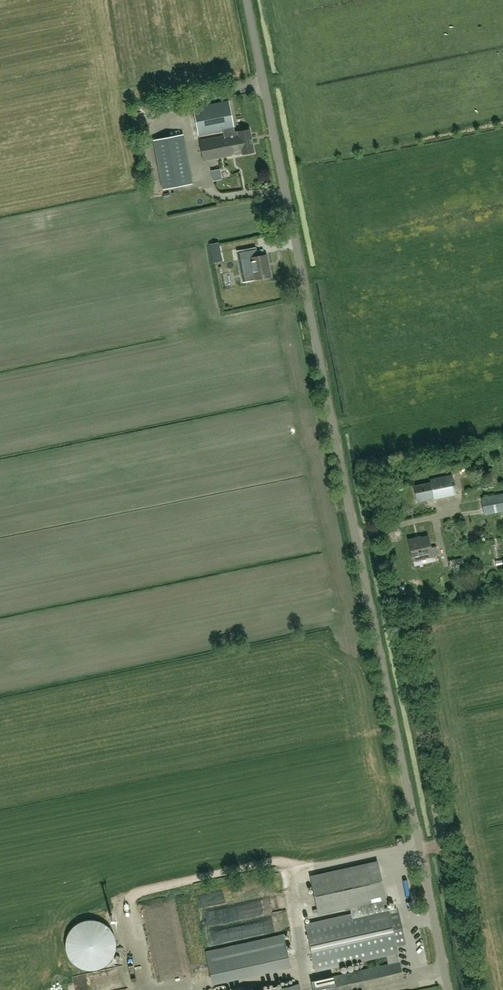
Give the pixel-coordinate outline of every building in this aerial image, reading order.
[(194,107),(199,134),(223,129),(224,135),(200,140),(204,160),(243,152),(243,153),(254,151),(249,128),(235,131),(229,101),(194,107)] [(193,182),(183,133),(153,139),(163,188),(193,182)] [(271,275),(267,254),(251,257),(255,278),(271,275)] [(229,262),(222,264),(225,274),(232,272),(229,262)] [(212,288),(195,290),(197,300),(213,298),(212,288)] [(430,477),(430,480),(414,484),(417,500),(456,492),(452,473),(430,477)] [(485,514),(502,510),(502,493),(482,497),(485,514)] [(418,538),(417,537),(409,539),(414,559),(433,555),(429,535),(418,538)] [(389,913),(377,861),(310,877),(318,914),(361,904),(363,912),(306,925),(316,970),(386,954),(389,964),(313,981),(315,989),(358,989),(404,980),(396,946),(405,944),(398,911),(389,913)] [(66,938),(65,944),(66,951),(68,957),(71,962),(76,966),(82,969),(88,970),(94,970),(100,969),(105,966),(110,961),(113,956),(115,950),(116,944),(115,938),(112,932),(108,927),(103,923),(97,921),(90,920),(84,921),(78,923),(73,927),(69,932),(66,938)] [(206,951),(211,976),(289,959),(283,934),(206,951)]
